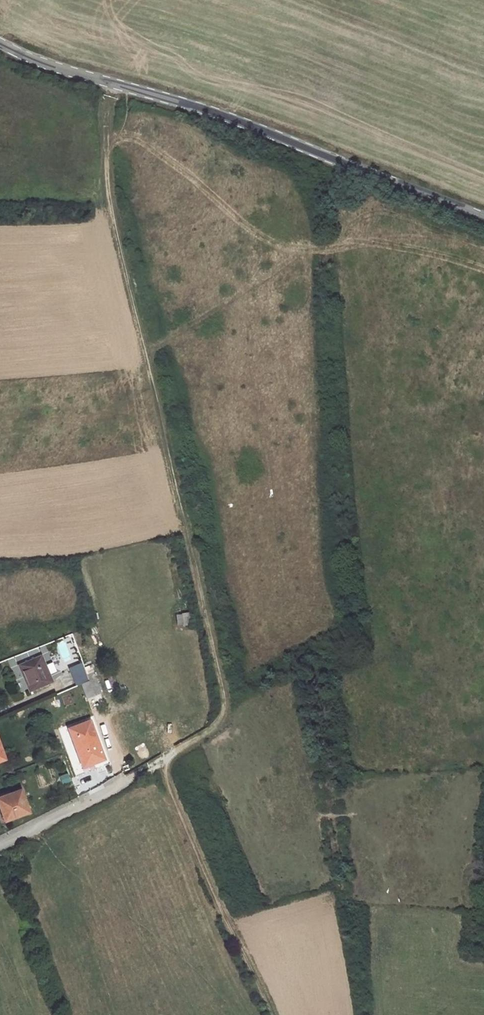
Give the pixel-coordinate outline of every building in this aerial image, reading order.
[(186,613),(175,614),(176,624),(187,622),(186,613)] [(42,654),(19,662),(28,690),(51,681),(42,654)] [(82,687),(89,685),(82,665),(69,670),(77,689),(82,687)] [(87,698),(94,695),(90,684),(89,685),(82,687),(87,698)] [(89,722),(68,729),(81,766),(102,759),(89,722)] [(0,797),(0,811),(3,820),(27,812),(19,790),(0,797)]
